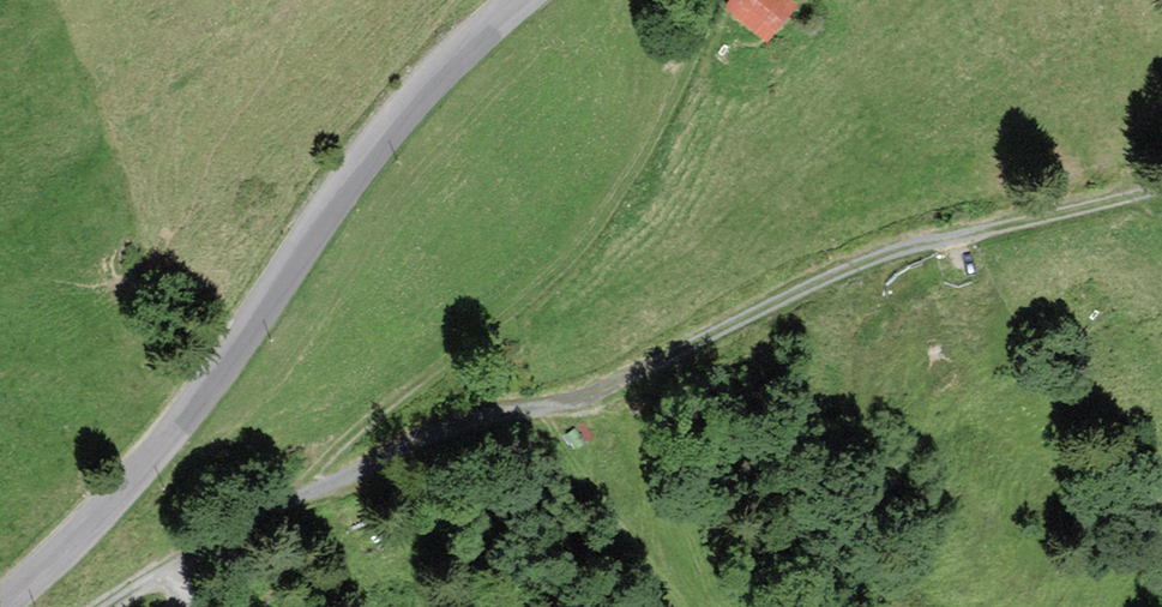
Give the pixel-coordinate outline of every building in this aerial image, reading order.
[(729,6),(766,36),(791,5),(785,0),(734,0),(729,6)]
